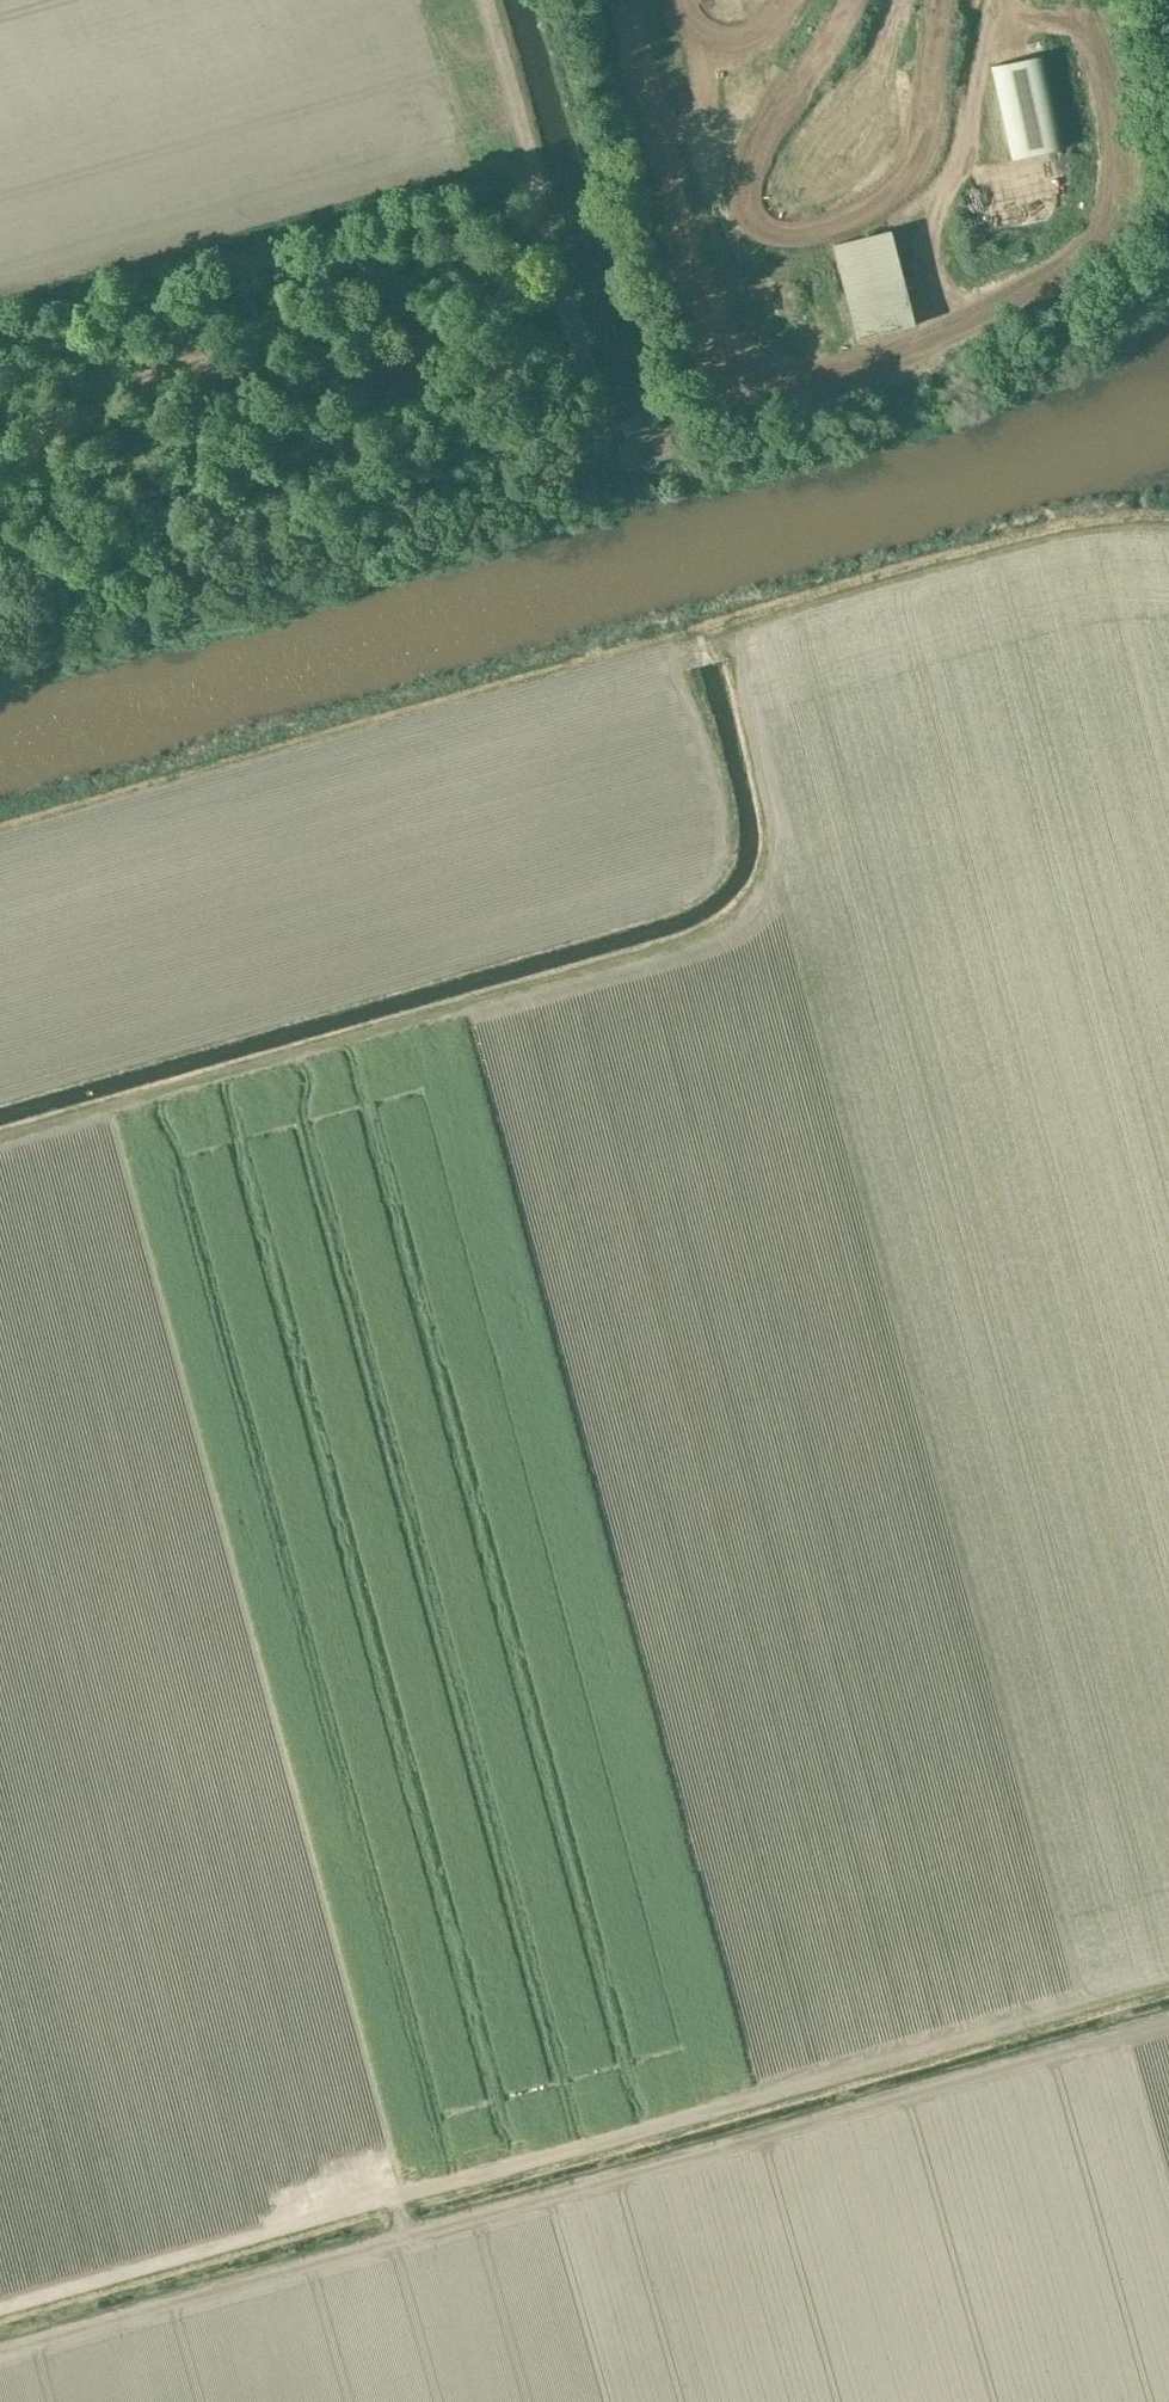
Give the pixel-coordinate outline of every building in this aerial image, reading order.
[(991,66),(1012,159),(1063,147),(1043,54),(991,66)] [(994,204),(974,208),(977,219),(996,216),(994,204)]
